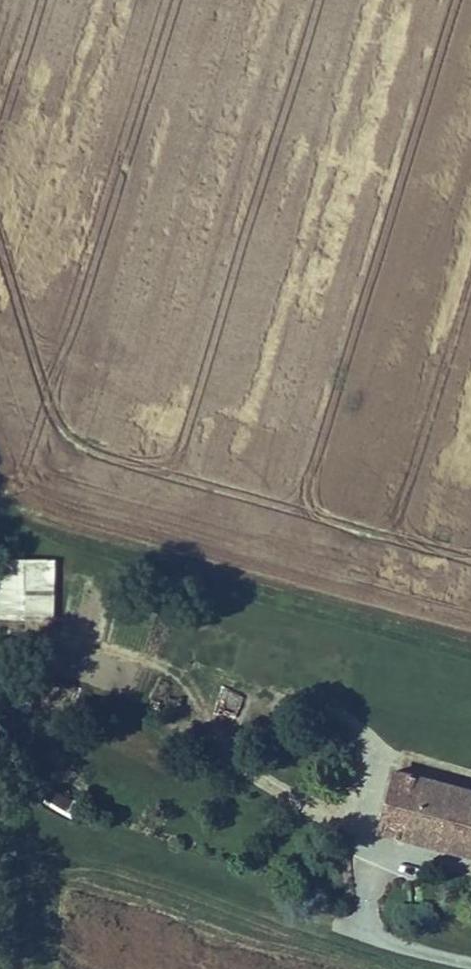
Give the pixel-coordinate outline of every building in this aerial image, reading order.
[(0,562),(0,620),(57,619),(57,561),(0,562)] [(240,712),(244,696),(223,691),(219,707),(240,712)] [(392,771),(374,834),(470,862),(470,794),(392,771)] [(81,803),(54,785),(46,798),(73,815),(81,803)]
